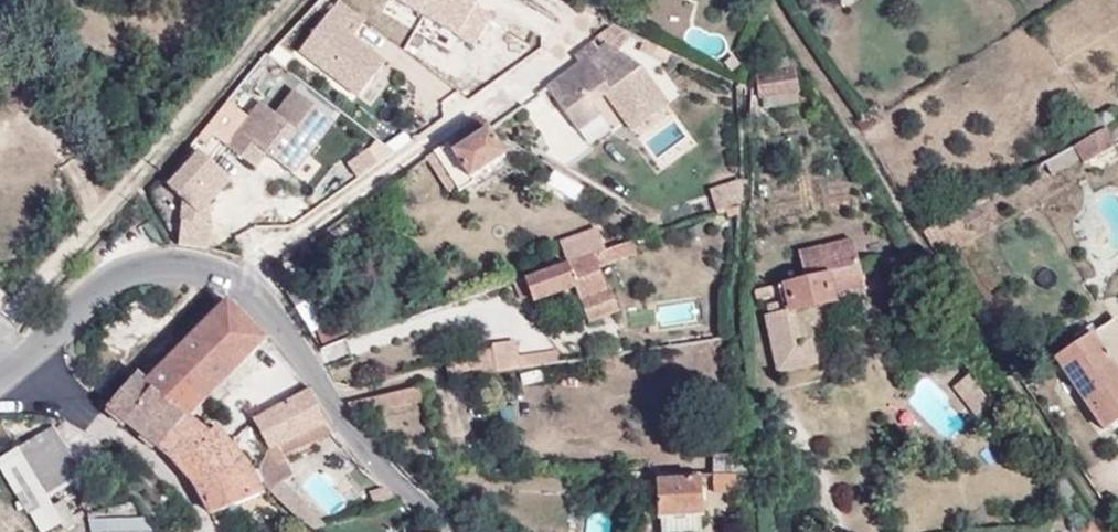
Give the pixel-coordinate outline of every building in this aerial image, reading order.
[(340,0),(338,0),(299,50),(358,96),(384,62),(351,36),(365,19),(340,0)] [(424,17),(434,0),(394,0),(424,17)] [(479,0),(434,0),(424,17),(475,46),(492,17),(475,8),(479,0)] [(598,38),(604,47),(607,45),(618,53),(632,36),(614,27),(598,38)] [(774,38),(768,43),(775,52),(782,49),(774,38)] [(599,51),(594,44),(582,53),(587,60),(581,65),(549,90),(578,130),(602,113),(594,103),(606,94),(632,130),(667,104),(641,69),(618,53),(607,45),(604,47),(599,51)] [(576,58),(581,65),(587,60),(582,53),(576,58)] [(764,99),(799,94),(795,69),(789,70),(788,59),(763,62),(764,74),(757,74),(761,100),(764,99)] [(261,102),(229,145),(258,168),(269,153),(289,169),(312,138),(319,144),(336,121),(295,90),(277,114),(261,102)] [(800,105),(799,94),(764,99),(765,110),(800,105)] [(1117,122),(1117,120),(1111,109),(1101,115),(1099,113),(1066,134),(1074,147),(1117,123),(1117,122)] [(1081,160),(1084,164),(1085,163),(1114,147),(1117,144),(1117,125),(1117,123),(1074,147),(1081,160)] [(449,144),(435,154),(461,193),(475,184),(473,181),(505,161),(508,158),(490,131),(455,153),(449,144)] [(319,144),(312,138),(289,169),(296,174),(319,144)] [(1074,147),(1055,159),(1062,171),(1081,160),(1074,147)] [(1085,163),(1091,175),(1117,160),(1117,154),(1114,147),(1085,163)] [(234,180),(202,150),(172,184),(188,199),(184,244),(211,248),(214,224),(209,223),(211,204),(234,180)] [(370,151),(349,165),(360,180),(380,166),(370,151)] [(513,174),(505,161),(473,181),(475,184),(482,194),(513,174)] [(584,189),(557,172),(548,185),(576,202),(584,189)] [(719,214),(739,207),(742,181),(711,191),(719,214)] [(594,256),(600,253),(595,234),(561,246),(568,265),(594,256)] [(805,279),(859,266),(853,240),(799,253),(805,279)] [(634,242),(600,253),(594,256),(568,265),(525,278),(531,297),(534,303),(576,288),(589,323),(620,312),(612,289),(608,291),(600,269),(639,256),(634,242)] [(805,279),(777,286),(782,304),(787,303),(790,316),(796,315),(838,305),(836,295),(864,288),(859,266),(805,279)] [(525,278),(514,283),(520,301),(531,297),(525,278)] [(229,301),(147,383),(187,421),(210,397),(266,339),(229,301)] [(764,308),(778,372),(818,363),(813,337),(801,340),(796,315),(790,316),(787,303),(782,304),(764,308)] [(1057,359),(1102,429),(1117,418),(1117,319),(1057,359)] [(446,357),(447,364),(449,380),(520,369),(518,357),(517,343),(492,346),(493,351),(446,357)] [(518,357),(520,369),(559,363),(558,351),(518,357)] [(617,372),(615,355),(601,357),(604,374),(617,372)] [(991,404),(968,374),(953,386),(976,416),(991,404)] [(187,421),(147,383),(139,376),(108,408),(158,448),(160,449),(187,421)] [(351,404),(361,418),(431,402),(428,387),(351,404)] [(327,425),(308,391),(255,421),(271,452),(327,425)] [(207,436),(187,421),(160,449),(168,454),(198,486),(231,451),(232,449),(215,430),(207,436)] [(329,428),(327,425),(271,452),(278,467),(286,464),(288,463),(286,456),(331,436),(329,428)] [(77,472),(55,432),(0,464),(24,504),(77,472)] [(213,516),(216,516),(262,496),(246,464),(232,449),(231,451),(198,486),(213,516)] [(278,467),(271,452),(270,452),(258,477),(272,490),(289,508),(299,497),(286,483),(295,476),(286,464),(278,467)] [(736,477),(747,477),(746,466),(745,455),(713,455),(713,476),(736,477)] [(362,471),(353,459),(345,467),(368,490),(377,508),(398,501),(362,471)] [(736,477),(713,476),(714,494),(736,494),(736,477)] [(662,520),(700,519),(704,518),(702,481),(657,483),(659,520),(662,520)] [(326,526),(299,497),(289,508),(297,516),(315,530),(326,526)] [(1086,513),(1079,519),(1082,524),(1075,529),(1077,531),(1098,531),(1086,513)] [(700,519),(662,520),(663,531),(701,531),(700,519)]
